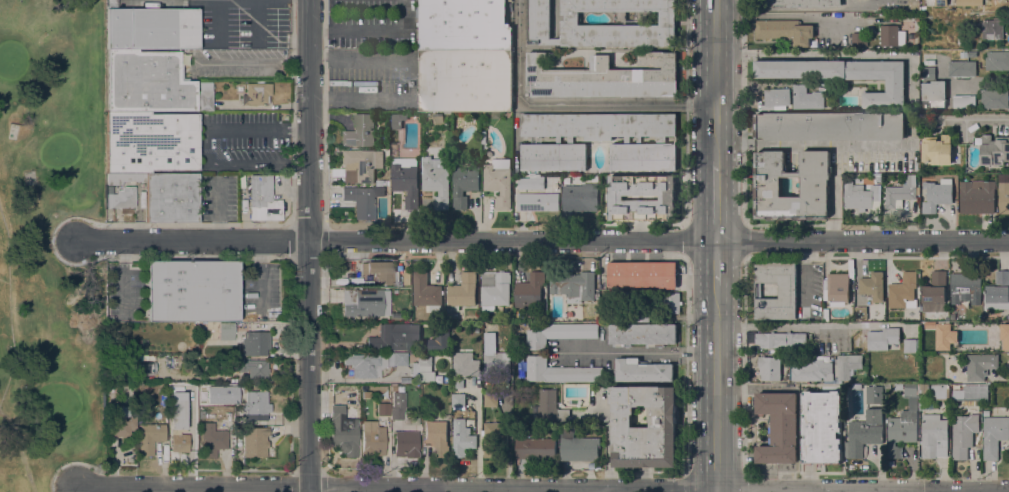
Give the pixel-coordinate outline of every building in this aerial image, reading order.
[(106,49),(106,0),(117,0),(117,9),(198,9),(198,49),(138,49),(138,51),(108,51),(108,49),(106,49)] [(420,7),(420,0),(506,0),(506,27),(512,26),(512,50),(420,50),(420,17),(416,17),(416,7),(420,7)] [(528,41),(528,0),(550,0),(550,38),(539,38),(532,38),(532,41),(528,41)] [(562,15),(562,0),(676,0),(676,11),(677,12),(677,14),(678,19),(677,21),(676,25),(676,47),(672,47),(672,46),(562,46),(562,44),(562,38),(562,20),(565,20),(565,15),(562,15)] [(987,39),(982,39),(982,22),(987,22),(987,20),(994,20),(994,17),(1003,17),(1003,20),(1004,20),(1004,39),(987,39)] [(799,20),(799,21),(801,21),(801,23),(799,23),(799,25),(814,25),(814,38),(812,38),(812,43),(810,43),(810,47),(794,47),(794,40),(793,40),(793,38),(765,38),(765,39),(762,39),(762,38),(756,38),(755,20),(799,20)] [(898,25),(898,31),(906,31),(906,45),(898,45),(898,46),(893,46),(893,47),(890,47),(890,46),(887,46),(887,47),(884,47),(884,46),(881,46),(881,44),(879,44),(879,41),(881,41),(881,39),(879,39),(879,37),(881,37),(881,30),(879,30),(879,28),(881,28),(881,25),(898,25)] [(852,33),(863,33),(863,39),(867,39),(867,45),(852,46),(852,33)] [(512,111),(420,111),(420,50),(512,50),(512,111)] [(138,51),(138,52),(179,52),(179,65),(182,65),(182,79),(188,79),(188,81),(196,81),(196,111),(150,111),(150,113),(106,113),(106,112),(108,112),(108,51),(138,51)] [(532,96),(532,92),(528,92),(528,52),(555,52),(556,59),(545,59),(545,69),(591,69),(591,55),(610,55),(610,69),(663,69),(663,67),(655,67),(655,65),(639,65),(639,52),(664,51),(664,52),(677,52),(677,95),(664,95),(664,96),(532,96)] [(987,51),(1008,51),(1008,70),(986,70),(986,57),(987,57),(987,51)] [(923,66),(923,53),(936,53),(937,65),(923,66)] [(952,61),(952,57),(959,57),(959,61),(976,61),(976,76),(970,76),(970,77),(961,77),(961,76),(960,76),(960,77),(957,77),(957,76),(956,76),(956,77),(954,77),(954,76),(949,76),(949,61),(952,61)] [(905,61),(904,108),(863,108),(863,92),(886,92),(886,79),(845,79),(845,78),(755,77),(755,61),(905,61)] [(935,79),(923,80),(923,79),(921,79),(921,68),(923,68),(923,67),(935,67),(935,79)] [(922,83),(932,83),(932,81),(946,80),(946,100),(945,100),(945,108),(923,108),(923,100),(922,83)] [(212,111),(198,111),(198,91),(199,91),(199,83),(212,83),(212,91),(213,91),(212,111)] [(271,84),(271,96),(268,96),(268,104),(267,104),(267,105),(241,105),(241,95),(246,95),(246,84),(271,84)] [(794,109),(793,84),(806,84),(807,92),(824,91),(824,108),(794,109)] [(790,88),(791,105),(787,105),(787,110),(778,111),(777,106),(774,106),(774,110),(762,111),(761,105),(765,105),(764,89),(790,88)] [(1008,89),(1008,108),(983,108),(983,103),(981,103),(981,89),(1008,89)] [(951,109),(951,95),(975,95),(975,108),(951,109)] [(150,113),(150,114),(198,114),(198,143),(200,143),(200,155),(198,155),(198,162),(200,162),(200,169),(198,169),(198,171),(151,171),(151,174),(146,174),(107,174),(107,173),(106,173),(106,113),(150,113)] [(434,123),(433,114),(443,113),(443,123),(434,123)] [(758,140),(758,139),(756,139),(756,135),(755,135),(755,130),(756,130),(756,122),(755,122),(755,117),(756,117),(756,114),(765,114),(765,113),(905,113),(905,140),(758,140)] [(375,146),(341,146),(341,132),(354,131),(354,128),(354,114),(374,114),(375,146)] [(522,170),(522,144),(557,144),(557,136),(541,136),(541,141),(531,141),(531,136),(522,136),(522,114),(676,114),(676,136),(666,136),(666,143),(676,143),(676,170),(611,170),(611,144),(625,144),(625,136),(613,136),(613,140),(586,140),(586,136),(573,136),(574,143),(588,143),(588,170),(522,170)] [(951,144),(952,144),(952,165),(930,165),(930,162),(923,162),(923,137),(937,136),(937,140),(942,140),(942,135),(951,134),(951,144)] [(996,137),(1008,137),(1008,161),(1004,161),(1004,165),(981,165),(981,144),(983,144),(983,134),(992,134),(992,140),(996,140),(996,137)] [(417,165),(418,165),(418,192),(419,192),(419,209),(405,209),(405,196),(408,196),(408,190),(392,190),(392,168),(392,164),(395,164),(395,158),(390,158),(390,142),(399,142),(399,158),(417,158),(417,165)] [(343,183),(343,177),(330,177),(331,168),(344,169),(344,165),(341,165),(341,150),(383,151),(383,168),(375,168),(375,183),(343,183)] [(768,218),(756,219),(756,152),(765,152),(765,151),(785,151),(785,165),(787,165),(787,172),(798,172),(798,165),(801,165),(801,151),(829,151),(830,167),(832,167),(832,172),(830,172),(830,174),(830,179),(828,179),(828,185),(829,185),(829,193),(828,193),(828,200),(829,200),(829,208),(828,208),(828,216),(827,216),(827,218),(816,218),(816,220),(809,220),(809,218),(802,218),(802,219),(795,219),(795,218),(789,218),(789,220),(781,220),(781,218),(775,218),(775,220),(768,220),(768,218)] [(449,210),(435,210),(435,196),(438,196),(438,190),(422,190),(422,156),(428,156),(428,155),(432,155),(432,159),(441,159),(441,156),(449,156),(449,210)] [(511,209),(496,209),(496,196),(500,196),(500,191),(484,191),(484,164),(492,164),(492,159),(510,159),(510,168),(511,168),(511,209)] [(463,190),(463,196),(468,196),(467,209),(453,209),(454,162),(480,162),(479,190),(463,190)] [(106,186),(107,186),(107,174),(146,174),(146,189),(135,189),(135,207),(127,207),(127,208),(106,208),(106,186)] [(146,174),(151,174),(151,175),(198,175),(198,223),(146,223),(146,189),(146,174)] [(650,221),(650,219),(645,219),(645,221),(640,221),(640,219),(635,219),(635,221),(629,221),(629,219),(625,219),(625,221),(619,221),(619,219),(615,219),(615,220),(610,220),(610,175),(676,175),(676,177),(676,182),(675,191),(676,191),(676,196),(676,200),(676,204),(676,213),(677,213),(677,218),(676,218),(676,220),(669,220),(669,219),(665,219),(665,221),(660,221),(660,219),(655,219),(655,221),(650,221)] [(916,175),(916,199),(902,199),(902,208),(886,208),(886,207),(881,207),(881,195),(886,195),(886,187),(904,187),(904,185),(907,185),(907,181),(906,181),(906,176),(907,176),(907,175),(916,175)] [(250,176),(272,176),(272,200),(282,200),(282,220),(250,220),(250,176)] [(518,189),(518,178),(544,178),(544,189),(518,189)] [(937,204),(936,213),(922,213),(922,202),(927,202),(927,189),(923,189),(923,181),(927,181),(927,182),(935,182),(935,184),(940,184),(940,178),(952,179),(952,184),(953,184),(952,204),(937,204)] [(960,181),(971,181),(971,180),(984,180),(984,181),(995,181),(995,189),(994,189),(994,213),(960,213),(960,181)] [(844,181),(853,181),(853,185),(864,185),(864,191),(871,191),(871,185),(879,185),(879,200),(880,200),(880,209),(872,209),(872,208),(865,208),(865,212),(859,212),(859,208),(845,208),(844,181)] [(998,182),(1008,182),(1008,214),(999,214),(999,191),(998,191),(998,182)] [(563,211),(563,185),(583,185),(583,183),(599,183),(599,211),(563,211)] [(355,205),(354,205),(354,201),(342,201),(342,187),(357,187),(357,188),(373,188),(373,187),(385,187),(385,196),(375,196),(374,220),(354,220),(355,205)] [(559,193),(559,210),(517,211),(517,193),(559,193)] [(376,285),(376,277),(374,277),(374,274),(367,273),(367,275),(364,275),(364,261),(393,262),(393,264),(394,264),(394,271),(400,271),(400,285),(376,285)] [(608,287),(608,262),(609,262),(609,261),(613,261),(613,262),(624,262),(624,261),(631,261),(631,262),(642,262),(642,261),(650,261),(650,262),(661,262),(661,261),(666,261),(666,262),(677,262),(677,266),(679,266),(679,270),(677,270),(677,289),(660,289),(660,287),(608,287)] [(239,262),(238,322),(147,322),(147,262),(239,262)] [(347,262),(347,270),(333,269),(334,262),(347,262)] [(755,319),(756,262),(796,262),(796,319),(755,319)] [(510,305),(495,305),(495,310),(482,310),(482,305),(482,271),(500,271),(500,270),(504,270),(504,272),(510,272),(510,275),(511,275),(511,283),(510,283),(510,305)] [(442,290),(444,290),(444,294),(442,294),(442,305),(441,305),(441,311),(430,311),(430,305),(414,305),(414,271),(428,271),(428,284),(435,284),(435,285),(442,285),(442,290)] [(461,285),(462,271),(476,271),(476,306),(459,305),(459,311),(450,311),(450,305),(448,305),(448,285),(461,285)] [(530,282),(530,271),(545,271),(545,285),(543,285),(543,288),(541,288),(541,305),(524,305),(524,307),(515,307),(515,282),(530,282)] [(594,293),(599,293),(599,298),(594,298),(594,300),(582,300),(582,303),(567,303),(568,296),(567,296),(567,294),(550,294),(550,286),(550,274),(581,274),(581,271),(595,272),(594,293)] [(883,302),(873,302),(873,294),(860,294),(859,278),(871,278),(871,271),(883,271),(883,302)] [(889,286),(895,286),(895,284),(903,283),(903,272),(916,271),(917,286),(916,286),(916,288),(914,288),(914,299),(917,299),(917,308),(889,308),(889,286)] [(947,271),(947,276),(946,276),(946,287),(945,287),(945,303),(922,303),(922,286),(932,286),(932,271),(947,271)] [(996,271),(1008,271),(1008,287),(1008,309),(986,309),(986,286),(996,285),(996,271)] [(849,273),(849,303),(846,303),(846,306),(831,306),(831,300),(824,300),(824,279),(828,279),(828,273),(849,273)] [(981,273),(982,304),(972,305),(971,300),(960,300),(960,304),(951,304),(951,274),(981,273)] [(342,316),(342,289),(382,289),(382,290),(389,290),(389,315),(383,315),(383,316),(342,316)] [(680,313),(670,313),(670,316),(666,316),(666,313),(664,313),(664,307),(662,307),(662,303),(664,303),(664,302),(658,302),(658,293),(680,293),(680,313)] [(855,307),(867,307),(867,320),(855,320),(855,307)] [(636,322),(636,313),(649,313),(649,321),(636,322)] [(995,322),(1008,322),(1008,341),(1008,336),(994,336),(995,322)] [(219,340),(219,323),(234,323),(234,340),(219,340)] [(420,324),(420,343),(411,343),(411,350),(367,350),(367,337),(379,337),(379,324),(382,324),(382,323),(420,324)] [(598,324),(598,338),(547,338),(547,350),(528,350),(528,329),(545,329),(545,323),(598,324)] [(935,350),(950,350),(950,343),(957,343),(956,331),(950,331),(950,323),(935,324),(935,350)] [(449,350),(428,350),(428,338),(436,339),(436,324),(449,324),(449,350)] [(677,324),(677,344),(664,344),(664,346),(655,346),(655,344),(631,344),(631,347),(623,347),(623,344),(609,344),(609,324),(677,324)] [(868,350),(868,331),(883,331),(883,328),(900,328),(900,344),(888,344),(888,350),(868,350)] [(771,333),(771,331),(774,331),(774,333),(787,333),(787,331),(791,331),(791,333),(806,333),(806,344),(801,344),(801,348),(786,348),(786,347),(776,347),(776,348),(760,348),(761,344),(755,344),(755,333),(771,333)] [(242,356),(242,337),(243,337),(244,332),(246,332),(270,332),(270,349),(267,349),(266,356),(242,356)] [(905,339),(919,339),(919,352),(917,352),(917,353),(904,353),(905,339)] [(453,352),(473,352),(473,360),(480,360),(480,376),(453,376),(453,352)] [(502,352),(502,376),(484,376),(484,352),(502,352)] [(961,366),(967,366),(967,357),(964,357),(964,353),(998,354),(998,369),(988,369),(988,375),(985,375),(985,381),(967,381),(967,377),(961,377),(961,366)] [(407,366),(388,366),(388,354),(407,354),(407,366)] [(411,370),(411,362),(419,363),(419,354),(431,354),(431,356),(432,356),(432,366),(432,370),(411,370)] [(387,355),(387,365),(380,369),(380,376),(353,375),(353,365),(343,365),(343,355),(387,355)] [(528,355),(547,356),(547,366),(603,367),(603,382),(545,381),(527,381),(528,355)] [(862,355),(862,369),(850,369),(850,380),(838,381),(838,364),(837,364),(837,359),(838,359),(838,355),(862,355)] [(617,381),(617,358),(627,358),(627,357),(640,358),(640,364),(674,364),(674,381),(617,381)] [(781,380),(762,380),(762,375),(760,375),(760,367),(758,367),(758,357),(781,357),(781,380)] [(812,363),(812,360),(824,360),(824,362),(832,362),(832,373),(833,373),(833,381),(824,381),(824,378),(822,378),(822,380),(792,380),(792,368),(793,368),(793,363),(812,363)] [(267,369),(268,369),(268,373),(267,373),(267,380),(248,380),(248,370),(247,370),(247,372),(236,372),(237,361),(268,361),(267,369)] [(436,381),(423,381),(423,371),(435,371),(436,381)] [(464,380),(464,388),(452,388),(452,379),(464,380)] [(920,393),(919,393),(919,399),(918,399),(918,411),(917,411),(917,442),(896,442),(896,446),(903,446),(903,458),(888,458),(888,418),(901,418),(901,410),(909,410),(909,398),(904,398),(904,384),(920,384),(928,384),(929,393),(920,393)] [(949,400),(936,400),(936,396),(931,396),(931,387),(930,387),(930,384),(933,384),(933,385),(949,385),(949,400)] [(953,401),(953,391),(964,390),(963,385),(988,385),(988,400),(953,401)] [(184,386),(184,393),(186,393),(186,432),(179,432),(179,435),(188,435),(188,452),(170,452),(170,386),(184,386)] [(214,396),(200,396),(200,386),(215,386),(214,396)] [(613,467),(613,404),(611,404),(611,386),(677,386),(677,467),(613,467)] [(883,404),(866,404),(866,386),(883,386),(883,404)] [(557,409),(570,409),(570,421),(540,421),(540,412),(539,412),(539,406),(540,406),(540,389),(557,389),(557,409)] [(803,438),(806,438),(806,435),(803,435),(803,393),(804,393),(804,391),(812,391),(812,393),(831,393),(831,391),(839,391),(839,392),(841,392),(841,415),(840,415),(840,428),(841,428),(841,432),(837,432),(837,439),(841,439),(841,443),(840,443),(840,449),(841,449),(841,463),(840,463),(840,464),(835,464),(835,463),(832,463),(832,464),(826,464),(826,463),(825,463),(825,464),(819,464),(819,462),(813,462),(813,465),(808,465),(808,463),(803,463),(803,438)] [(247,425),(247,416),(246,416),(246,411),(243,411),(243,403),(247,403),(247,392),(267,392),(267,404),(270,404),(270,412),(267,412),(267,425),(247,425)] [(402,420),(390,420),(390,407),(392,407),(393,392),(405,393),(404,408),(402,408),(402,420)] [(466,394),(465,407),(452,407),(452,393),(466,394)] [(485,393),(498,393),(498,406),(485,406),(485,393)] [(797,393),(797,463),(784,463),(784,464),(769,464),(769,463),(756,462),(756,446),(772,446),(772,414),(764,414),(763,416),(760,416),(760,414),(756,414),(756,393),(797,393)] [(108,437),(107,404),(119,404),(120,417),(133,416),(133,418),(134,418),(135,429),(133,429),(134,431),(129,431),(129,436),(108,437)] [(389,416),(377,416),(377,404),(389,404),(389,416)] [(330,446),(330,425),(330,420),(331,420),(331,406),(344,406),(344,411),(356,411),(356,419),(357,419),(357,426),(356,426),(356,445),(357,445),(357,457),(344,457),(344,451),(342,449),(340,446),(330,446)] [(883,444),(863,444),(863,458),(849,458),(849,454),(845,454),(845,441),(849,441),(849,421),(867,421),(867,409),(883,409),(883,444)] [(948,457),(937,457),(937,458),(922,458),(922,444),(920,444),(920,441),(922,441),(922,414),(940,414),(940,420),(948,420),(948,457)] [(953,416),(969,416),(969,414),(979,414),(979,432),(973,432),(973,447),(968,447),(968,460),(953,460),(953,416)] [(984,417),(1008,417),(1008,440),(999,440),(999,460),(984,460),(984,437),(983,437),(983,432),(984,432),(984,426),(983,425),(983,422),(984,422),(984,417)] [(454,418),(466,419),(466,427),(468,427),(468,428),(471,428),(470,434),(469,434),(469,435),(477,435),(477,448),(466,448),(466,457),(454,457),(454,418)] [(384,456),(372,456),(372,457),(361,457),(361,450),(362,450),(362,432),(361,432),(361,421),(377,422),(376,427),(385,427),(384,456)] [(446,441),(448,441),(448,446),(450,446),(449,457),(435,457),(435,446),(430,446),(430,443),(422,443),(423,440),(424,440),(424,421),(447,421),(446,441)] [(201,423),(214,423),(214,431),(227,431),(227,449),(218,449),(218,450),(216,450),(216,458),(205,458),(205,456),(200,457),(200,448),(205,448),(205,440),(201,440),(201,423)] [(494,457),(484,457),(484,423),(506,423),(506,431),(500,431),(500,435),(508,435),(508,451),(494,451),(494,457)] [(165,424),(165,442),(153,442),(153,456),(139,456),(139,438),(139,424),(165,424)] [(575,436),(575,437),(601,437),(601,449),(599,449),(599,460),(561,461),(561,427),(574,427),(574,436),(575,436)] [(242,428),(268,428),(268,436),(266,436),(266,441),(268,441),(268,448),(266,448),(266,457),(242,457),(242,428)] [(417,432),(417,452),(418,452),(418,456),(414,456),(414,457),(409,457),(409,456),(407,456),(407,457),(395,457),(395,432),(417,432)] [(556,438),(556,459),(516,459),(516,438),(556,438)]
